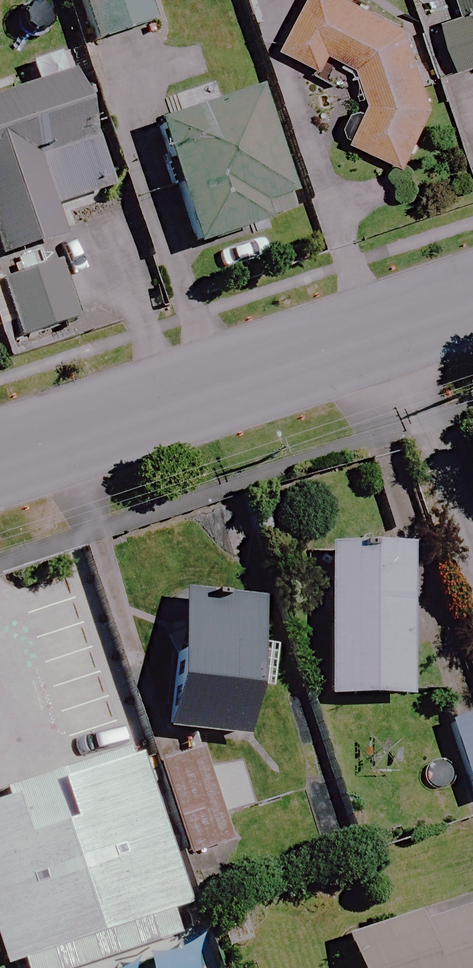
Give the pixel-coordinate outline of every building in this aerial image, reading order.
[(137,0),(76,0),(89,45),(145,29),(137,0)] [(345,0),(313,0),(285,54),(324,74),(332,57),(353,67),(370,113),(353,145),(405,172),(437,112),(407,32),(345,0)] [(470,20),(444,28),(459,77),(472,73),(472,0),(464,0),(470,20)] [(56,242),(45,210),(106,190),(69,78),(0,100),(0,260),(48,245),(56,242)] [(245,145),(231,104),(150,131),(190,250),(295,216),(269,137),(245,145)] [(52,260),(0,278),(0,319),(9,346),(74,323),(52,260)] [(405,703),(410,551),(300,548),(299,605),(324,606),(321,701),(405,703)] [(258,602),(179,595),(167,736),(247,742),(258,602)] [(445,725),(470,806),(472,805),(472,716),(445,725)] [(229,842),(196,750),(151,766),(184,858),(229,842)] [(0,801),(0,956),(4,967),(24,967),(194,908),(139,752),(0,801)] [(341,942),(349,967),(472,967),(472,900),(341,942)]
